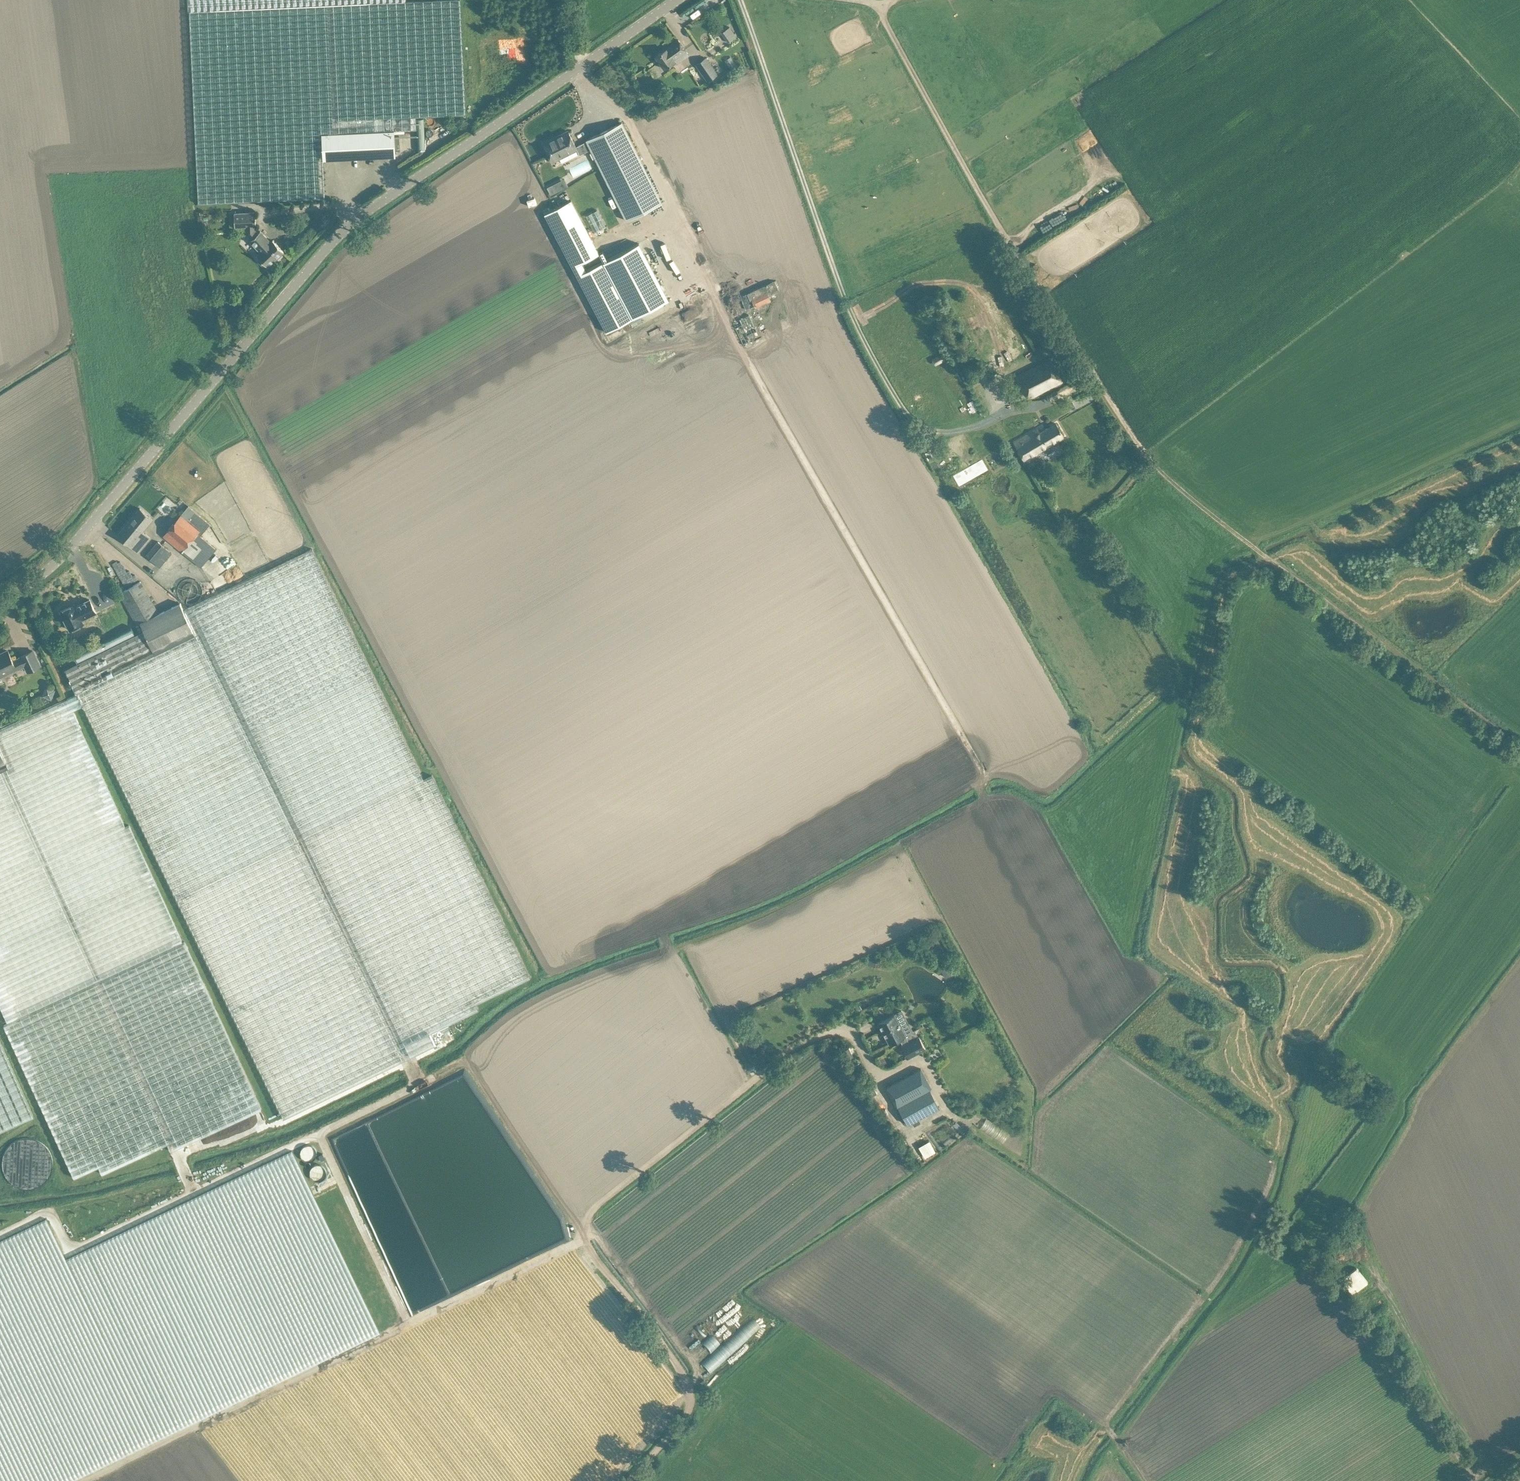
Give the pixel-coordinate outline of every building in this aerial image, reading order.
[(198,203),(325,198),(323,160),(395,157),(394,130),(412,129),(411,117),(465,114),(460,0),(424,0),(405,1),(405,0),(189,0),(198,203)] [(725,35),(732,45),(741,39),(734,29),(725,35)] [(666,49),(655,56),(664,69),(675,62),(673,59),(686,50),(678,39),(665,49),(666,49)] [(707,57),(696,64),(708,82),(719,74),(707,57)] [(662,202),(622,123),(622,122),(586,140),(586,141),(576,146),(568,131),(559,135),(560,137),(544,145),(549,156),(552,154),(557,156),(558,159),(577,150),(579,155),(591,149),(626,220),(662,202)] [(550,195),(568,186),(564,177),(546,186),(550,195)] [(571,200),(544,214),(595,311),(606,332),(668,300),(639,243),(603,261),(586,271),(582,262),(599,253),(571,200)] [(702,202),(696,205),(700,213),(706,210),(702,202)] [(253,227),(255,227),(254,213),(233,214),(234,228),(245,227),(245,234),(251,240),(249,241),(259,253),(256,256),(258,259),(258,260),(257,262),(260,265),(263,266),(264,265),(266,267),(283,252),(272,241),(270,243),(259,232),(257,234),(254,231),(253,227)] [(746,308),(755,304),(756,307),(761,304),(762,306),(764,307),(767,305),(767,303),(767,301),(771,300),(768,295),(778,290),(774,281),(740,296),(746,308)] [(753,316),(742,321),(751,342),(762,337),(753,316)] [(1071,354),(1064,359),(1073,372),(1079,367),(1071,354)] [(1052,358),(1016,376),(1024,392),(1030,389),(1033,395),(1062,381),(1052,358)] [(1037,428),(1013,442),(1024,460),(1037,453),(1036,452),(1064,437),(1063,435),(1056,423),(1040,432),(1037,428)] [(960,487),(989,471),(983,460),(954,476),(960,487)] [(210,524),(188,505),(163,535),(201,567),(216,548),(201,535),(210,524)] [(117,535),(138,552),(151,537),(143,530),(153,519),(140,508),(117,535)] [(1087,544),(1092,550),(1097,546),(1092,540),(1087,544)] [(158,541),(146,555),(160,567),(172,553),(158,541)] [(65,668),(283,1118),(435,1044),(429,1033),(478,1009),(475,1004),(530,977),(432,775),(424,779),(312,549),(184,609),(180,601),(159,613),(140,581),(119,593),(137,624),(140,623),(144,630),(65,668)] [(222,558),(218,564),(228,572),(232,566),(222,558)] [(70,606),(61,611),(70,630),(84,623),(82,619),(96,612),(90,599),(71,608),(70,606)] [(0,654),(0,676),(25,665),(28,671),(40,666),(33,650),(21,656),(21,657),(13,661),(8,651),(0,654)] [(55,690),(47,687),(43,695),(51,699),(55,690)] [(8,1022),(4,1024),(74,1178),(99,1166),(102,1174),(168,1143),(171,1151),(263,1109),(185,941),(184,942),(130,825),(126,826),(67,698),(0,729),(0,1005),(8,1022)] [(894,1014),(878,1022),(890,1044),(899,1038),(903,1045),(902,1045),(908,1057),(925,1048),(919,1036),(909,1041),(894,1014)] [(603,1039),(607,1048),(615,1045),(611,1036),(603,1039)] [(33,1115),(0,1040),(0,1130),(33,1115)] [(920,1069),(887,1087),(897,1106),(898,1106),(907,1124),(939,1106),(930,1089),(931,1088),(920,1069)] [(838,1075),(826,1086),(833,1094),(845,1084),(838,1075)] [(847,1088),(832,1099),(836,1104),(840,1102),(842,1105),(853,1097),(847,1088)] [(53,1150),(35,1142),(16,1143),(7,1160),(9,1179),(24,1186),(46,1185),(54,1166),(53,1150)] [(933,1143),(922,1149),(929,1160),(940,1154),(933,1143)] [(890,1188),(907,1175),(901,1167),(884,1180),(890,1188)] [(733,1299),(683,1337),(691,1347),(741,1309),(733,1299)] [(693,1350),(702,1360),(752,1318),(743,1308),(693,1350)] [(709,1372),(766,1329),(758,1318),(701,1361),(709,1372)] [(182,1389),(188,1404),(194,1402),(188,1386),(182,1389)] [(191,1411),(193,1422),(201,1421),(199,1410),(191,1411)] [(54,1480),(62,1480),(58,1460),(50,1461),(54,1480)] [(143,1480),(157,1480),(144,1462),(134,1469),(143,1480)] [(123,1480),(138,1480),(129,1468),(119,1476),(123,1480)]
